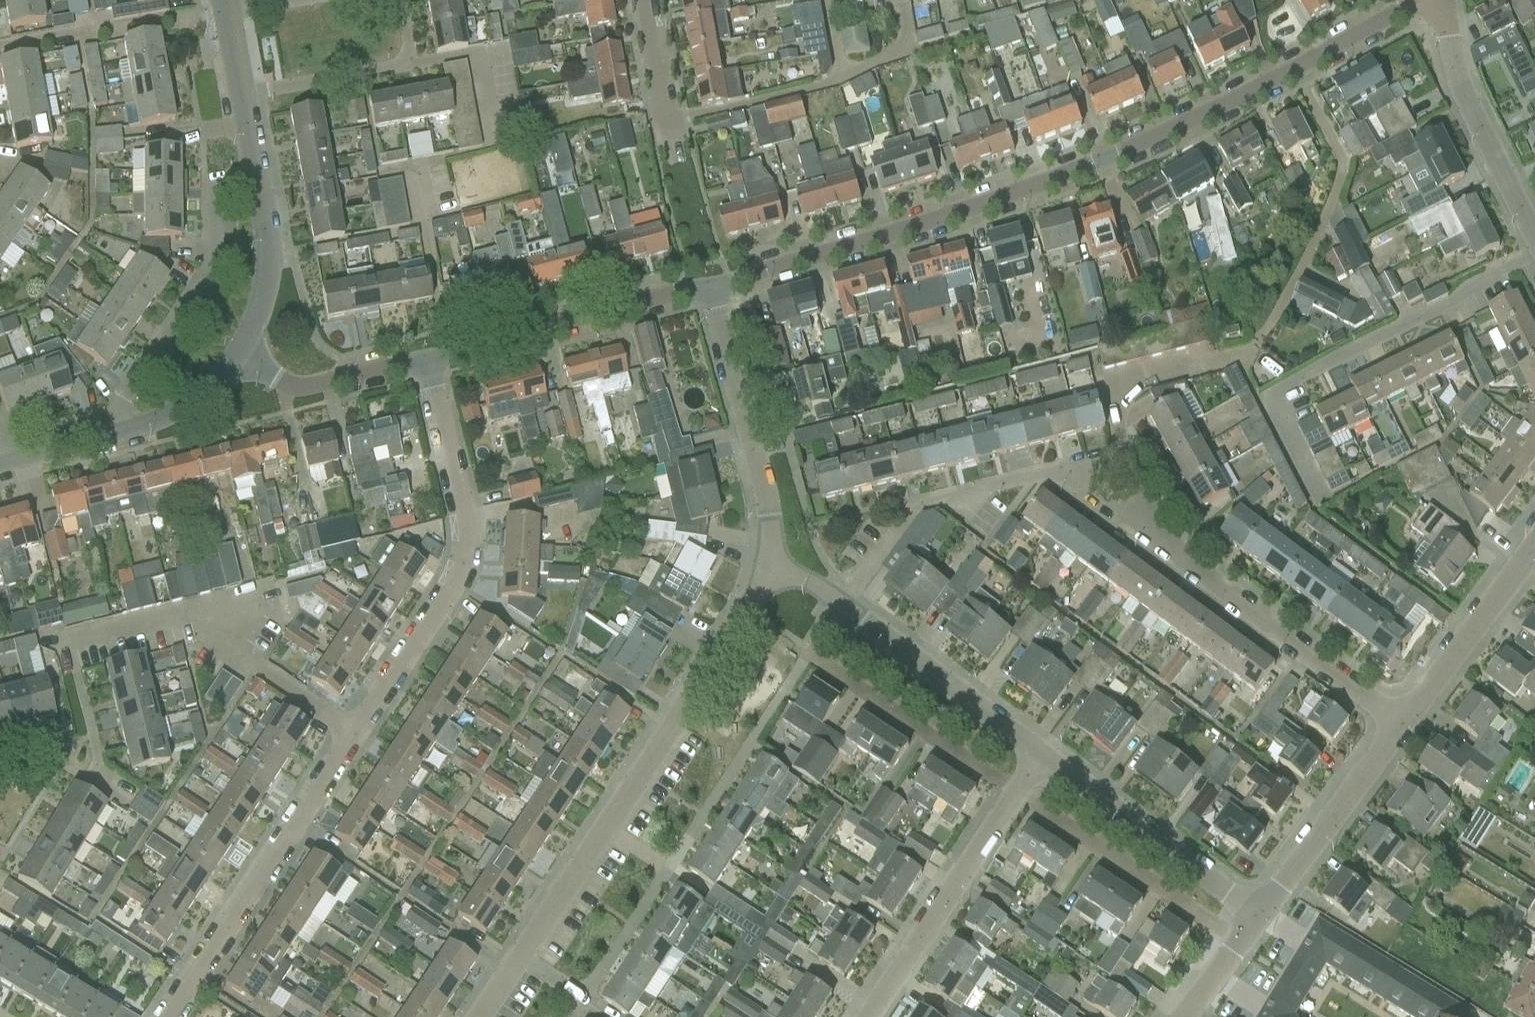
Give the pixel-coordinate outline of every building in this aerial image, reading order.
[(88,15),(85,0),(72,0),(75,17),(88,15)] [(107,12),(105,0),(92,0),(94,14),(107,12)] [(137,5),(139,18),(168,13),(166,1),(170,0),(136,0),(137,5)] [(462,22),(458,0),(443,0),(427,3),(432,29),(462,23),(462,22)] [(502,11),(501,5),(500,0),(491,0),(493,13),(502,11)] [(501,5),(502,11),(503,16),(512,15),(518,13),(516,0),(500,0),(501,5)] [(614,27),(610,0),(596,0),(583,2),(553,7),(555,21),(585,15),(588,31),(614,27)] [(723,15),(722,13),(725,13),(730,12),(728,0),(682,0),(686,22),(708,18),(709,17),(723,15)] [(1024,11),(1045,4),(1044,0),(1029,0),(1022,2),(1024,11)] [(1107,0),(1102,0),(1093,4),(1102,25),(1116,19),(1107,0)] [(1206,23),(1224,62),(1250,49),(1241,31),(1240,29),(1256,21),(1251,0),(1230,0),(1231,2),(1223,6),(1227,13),(1216,18),(1206,23)] [(1300,4),(1310,21),(1330,9),(1325,0),(1297,0),(1300,4)] [(1534,80),(1534,71),(1514,29),(1516,28),(1502,0),(1501,0),(1476,13),(1490,41),(1502,35),(1508,48),(1502,51),(1521,87),(1534,80)] [(1515,15),(1522,30),(1534,23),(1534,0),(1507,0),(1515,15)] [(45,23),(41,1),(6,7),(9,29),(45,23)] [(807,28),(823,25),(820,4),(803,7),(807,28)] [(1060,8),(1047,13),(1051,25),(1064,21),(1060,8)] [(117,9),(110,10),(110,11),(113,23),(120,21),(117,9)] [(998,22),(1018,15),(1016,9),(995,15),(998,22)] [(749,21),(754,19),(752,10),(731,13),(733,23),(749,21)] [(1044,16),(1046,15),(1044,11),(1027,15),(1042,52),(1057,46),(1059,45),(1050,24),(1048,25),(1044,16)] [(691,50),(718,45),(717,44),(730,41),(725,13),(722,13),(723,15),(709,17),(708,18),(686,22),(691,50)] [(512,15),(503,16),(504,24),(513,22),(512,15)] [(977,29),(998,22),(995,15),(975,22),(977,29)] [(490,45),(501,42),(497,17),(485,19),(490,45)] [(1123,32),(1139,24),(1136,17),(1120,25),(1123,32)] [(1014,19),(984,29),(992,53),(1023,43),(1014,19)] [(59,32),(79,32),(79,20),(59,21),(59,32)] [(464,34),(474,32),(472,20),(462,22),(462,23),(432,29),(436,54),(435,54),(436,55),(467,49),(464,34)] [(1206,23),(1186,33),(1194,47),(1193,47),(1205,71),(1224,62),(1206,23)] [(947,38),(968,31),(966,24),(945,31),(947,38)] [(1192,58),(1180,34),(1151,48),(1139,24),(1123,32),(1135,57),(1141,54),(1148,68),(1147,68),(1159,93),(1185,80),(1178,65),(1192,58)] [(870,52),(865,26),(841,30),(846,56),(870,52)] [(918,46),(938,41),(943,39),(940,28),(934,29),(915,35),(918,46)] [(824,29),(794,34),(796,47),(826,42),(824,29)] [(547,47),(537,49),(534,34),(507,39),(510,55),(547,49),(547,47)] [(123,41),(126,61),(127,63),(162,57),(158,35),(123,41)] [(1057,46),(1058,46),(1069,75),(1084,69),(1072,40),(1066,42),(1059,45),(1057,46)] [(723,74),(718,45),(691,50),(696,79),(723,74)] [(99,68),(99,66),(95,46),(82,49),(86,68),(87,71),(99,68)] [(597,81),(623,77),(618,46),(606,49),(605,47),(604,47),(604,49),(592,51),(597,79),(597,81)] [(513,71),(550,64),(547,49),(510,55),(513,71)] [(67,74),(79,72),(75,50),(63,52),(67,74)] [(796,52),(779,55),(780,63),(798,60),(796,52)] [(829,54),(817,57),(821,79),(827,78),(831,70),(829,54)] [(39,79),(35,57),(0,64),(0,67),(3,86),(39,79)] [(131,85),(166,78),(162,57),(127,63),(131,85)] [(780,63),(777,64),(778,70),(811,64),(810,58),(798,60),(780,63)] [(1109,84),(1120,110),(1145,100),(1127,60),(1103,71),(1109,84)] [(1370,61),(1332,83),(1337,91),(1359,127),(1376,117),(1391,141),(1416,128),(1401,102),(1406,99),(1398,85),(1388,91),(1370,61)] [(466,63),(442,67),(444,79),(468,75),(466,63)] [(779,71),(778,70),(777,64),(769,65),(770,73),(779,71)] [(723,74),(696,79),(701,108),(728,103),(728,102),(743,100),(738,71),(723,74)] [(91,92),(103,90),(100,73),(88,76),(91,92)] [(997,112),(1011,107),(998,73),(984,78),(997,112)] [(446,85),(447,91),(470,87),(468,75),(444,79),(446,85)] [(71,96),(84,93),(81,77),(68,79),(71,96)] [(602,110),(609,109),(628,105),(623,77),(597,81),(597,79),(564,85),(568,102),(600,97),(602,110)] [(1109,84),(1096,90),(1090,77),(1080,81),(1097,121),(1120,110),(1109,84)] [(166,78),(131,85),(135,106),(170,99),(166,78)] [(7,107),(43,101),(39,79),(3,86),(7,107)] [(874,84),(859,88),(864,106),(879,101),(874,84)] [(1057,136),(1082,126),(1067,86),(1042,96),(1047,110),(1057,136)] [(446,87),(421,91),(426,119),(451,115),(449,104),(447,91),(446,87)] [(472,99),(470,87),(447,91),(449,104),(472,99)] [(93,108),(106,106),(103,90),(91,92),(93,108)] [(400,124),(426,119),(421,91),(395,95),(400,124)] [(1361,130),(1361,131),(1359,127),(1337,91),(1321,101),(1342,136),(1340,137),(1354,163),(1374,152),(1361,130)] [(74,112),(87,110),(84,93),(71,96),(74,112)] [(517,95),(520,111),(532,109),(530,93),(517,95)] [(374,129),(400,124),(395,95),(369,100),(369,99),(368,100),(373,129),(374,129)] [(932,126),(925,104),(922,95),(907,100),(917,130),(932,126)] [(1057,136),(1047,110),(1042,96),(1018,105),(1033,145),(1057,136)] [(128,130),(139,128),(154,125),(174,121),(170,99),(135,106),(124,108),(128,130)] [(449,104),(451,115),(451,116),(475,111),(472,99),(449,104)] [(787,123),(805,119),(800,99),(764,108),(766,116),(774,147),(792,143),(787,123)] [(932,126),(945,123),(938,100),(925,104),(932,126)] [(11,129),(47,122),(43,101),(7,107),(11,129)] [(357,124),(366,123),(362,102),(353,103),(357,124)] [(846,110),(848,119),(862,115),(860,106),(846,110)] [(320,109),(289,115),(289,116),(290,116),(294,141),(324,135),(320,109)] [(451,116),(453,128),(477,124),(475,111),(451,116)] [(970,117),(986,162),(1014,152),(1008,135),(1006,126),(990,131),(984,113),(970,117)] [(744,114),(730,117),(733,130),(747,127),(744,114)] [(871,145),(862,115),(847,119),(856,149),(871,145)] [(774,147),(765,116),(753,120),(760,151),(774,147)] [(1311,145),(1312,144),(1297,116),(1273,129),(1287,157),(1301,150),(1308,163),(1317,158),(1311,145)] [(957,171),(986,162),(970,117),(956,122),(962,141),(949,146),(951,152),(957,171)] [(710,136),(730,130),(726,118),(706,124),(710,136)] [(856,149),(847,119),(834,123),(842,153),(856,149)] [(15,151),(51,144),(47,122),(11,129),(15,151)] [(627,122),(607,126),(614,154),(633,149),(627,122)] [(59,145),(70,145),(69,124),(59,125),(59,145)] [(454,133),(455,139),(479,136),(477,124),(453,128),(454,133)] [(1233,173),(1240,168),(1265,155),(1260,145),(1250,128),(1218,146),(1233,173)] [(120,129),(94,131),(95,144),(122,141),(120,129)] [(1428,168),(1453,156),(1441,132),(1389,158),(1395,168),(1403,164),(1409,176),(1427,167),(1428,168)] [(363,155),(371,153),(368,133),(359,134),(362,154),(363,155)] [(299,166),(329,161),(324,135),(294,141),(299,166)] [(429,135),(407,139),(410,152),(411,161),(432,157),(432,156),(429,135)] [(458,152),(481,148),(479,136),(455,139),(458,152)] [(895,141),(910,187),(938,178),(927,142),(912,147),(908,137),(895,141)] [(562,138),(546,143),(555,177),(571,173),(562,138)] [(95,157),(123,154),(122,141),(95,144),(95,157)] [(879,194),(880,193),(881,196),(910,187),(895,141),(881,145),(884,155),(868,161),(879,194)] [(539,145),(529,148),(532,163),(543,160),(539,145)] [(797,150),(796,151),(807,188),(796,191),(800,206),(803,218),(832,210),(824,183),(820,169),(818,165),(815,150),(814,146),(797,150)] [(144,174),(180,173),(180,151),(160,151),(144,151),(144,174)] [(366,176),(375,174),(371,153),(363,155),(366,176)] [(400,154),(379,158),(380,167),(402,163),(406,162),(406,161),(405,153),(400,154)] [(724,155),(726,163),(733,188),(727,189),(732,209),(719,213),(722,225),(721,225),(722,227),(723,226),(726,238),(754,231),(747,205),(743,189),(744,189),(740,171),(737,160),(736,160),(735,160),(734,153),(724,155)] [(70,172),(73,160),(46,154),(43,166),(70,172)] [(1409,222),(1448,201),(1442,189),(1464,178),(1453,156),(1428,168),(1427,167),(1409,176),(1419,195),(1400,205),(1409,222)] [(1214,184),(1208,174),(1198,157),(1162,178),(1178,205),(1214,184)] [(329,161),(299,166),(304,192),(333,187),(333,186),(348,183),(346,172),(331,175),(329,161)] [(824,183),(832,210),(861,201),(856,182),(850,161),(820,169),(824,183)] [(68,179),(70,172),(43,166),(41,179),(67,185),(68,179)] [(1299,168),(1284,175),(1295,197),(1310,190),(1299,168)] [(36,210),(49,192),(19,171),(6,190),(36,210)] [(116,186),(108,186),(108,179),(108,172),(95,172),(95,179),(95,195),(108,195),(116,195),(116,186)] [(131,195),(180,195),(180,189),(185,189),(185,174),(180,174),(180,173),(144,174),(131,174),(131,195)] [(1126,197),(1143,227),(1180,207),(1178,205),(1162,178),(1162,177),(1126,197)] [(381,207),(405,202),(401,179),(377,184),(380,205),(381,207)] [(1237,179),(1223,187),(1227,194),(1220,198),(1229,215),(1237,211),(1238,214),(1252,206),(1237,179)] [(779,203),(777,197),(773,182),(744,189),(743,189),(747,205),(754,231),(784,223),(779,203)] [(372,206),(380,205),(377,184),(368,185),(372,206)] [(304,192),(308,217),(338,212),(333,187),(304,192)] [(578,192),(582,207),(583,207),(587,222),(600,219),(592,188),(578,192)] [(36,210),(6,190),(0,199),(0,212),(24,228),(36,210)] [(583,248),(569,252),(555,194),(540,198),(554,256),(561,282),(590,274),(587,262),(588,262),(587,260),(586,261),(583,248)] [(108,218),(108,213),(108,195),(95,195),(95,218),(108,218)] [(131,217),(144,217),(180,217),(180,195),(131,195),(131,217)] [(518,214),(528,211),(530,216),(539,213),(538,209),(540,209),(537,198),(515,204),(518,214)] [(1430,253),(1487,225),(1475,200),(1453,211),(1460,225),(1450,229),(1454,236),(1428,249),(1430,253)] [(626,216),(626,217),(622,201),(608,205),(617,239),(602,243),(609,269),(638,261),(627,222),(628,222),(626,216)] [(1214,220),(1224,218),(1220,201),(1210,203),(1214,220)] [(383,218),(407,214),(405,202),(381,207),(383,218)] [(383,218),(381,207),(380,205),(372,206),(376,232),(385,230),(383,218)] [(1110,207),(1079,215),(1093,262),(1123,253),(1110,207)] [(24,228),(0,212),(0,239),(11,246),(24,228)] [(338,212),(308,217),(313,243),(312,243),(312,244),(342,238),(342,237),(338,212)] [(482,227),(482,225),(479,213),(462,218),(465,231),(482,227)] [(385,230),(409,226),(407,214),(383,218),(385,230)] [(641,218),(628,222),(627,222),(638,261),(667,254),(656,214),(641,218)] [(137,248),(168,258),(168,257),(168,239),(180,239),(180,217),(144,217),(145,239),(140,239),(137,248)] [(441,223),(430,226),(432,240),(455,235),(465,232),(465,231),(462,218),(461,218),(458,218),(441,223)] [(1039,226),(1044,245),(1047,258),(1064,254),(1067,268),(1082,265),(1078,249),(1075,237),(1070,218),(1039,226)] [(561,282),(554,256),(553,256),(550,242),(524,249),(519,225),(507,228),(509,238),(514,260),(526,258),(527,263),(525,263),(532,289),(561,282)] [(1476,260),(1499,248),(1487,225),(1430,253),(1433,258),(1457,245),(1461,252),(1470,248),(1476,260)] [(1352,226),(1334,235),(1354,276),(1370,268),(1368,264),(1359,249),(1363,247),(1352,226)] [(417,231),(398,235),(399,242),(399,243),(419,240),(417,231)] [(997,270),(983,274),(986,288),(987,289),(988,288),(1014,282),(1011,267),(1028,263),(1019,231),(989,239),(997,270)] [(1143,267),(1158,262),(1147,232),(1132,237),(1143,267)] [(65,257),(74,243),(64,236),(54,249),(65,257)] [(369,250),(390,246),(388,236),(367,241),(369,250)] [(508,236),(493,240),(496,249),(500,265),(501,265),(514,261),(514,260),(509,238),(508,236)] [(11,246),(0,239),(0,262),(11,246)] [(348,254),(369,250),(367,241),(346,244),(348,254)] [(955,292),(975,287),(964,245),(935,253),(946,294),(949,307),(951,312),(958,336),(975,332),(968,307),(960,310),(955,292)] [(82,268),(92,254),(81,246),(71,260),(82,268)] [(316,260),(338,256),(336,246),(314,250),(316,260)] [(168,258),(137,248),(134,257),(138,259),(126,276),(156,296),(168,279),(158,272),(168,258)] [(55,270),(65,257),(54,249),(45,263),(55,270)] [(1353,275),(1352,273),(1340,249),(1325,257),(1335,277),(1334,277),(1338,283),(1353,275)] [(512,295),(507,275),(506,269),(502,270),(501,265),(500,265),(493,267),(489,251),(472,255),(472,257),(477,277),(477,276),(484,302),(512,295)] [(1134,252),(1120,257),(1131,287),(1132,291),(1146,286),(1134,252)] [(949,307),(946,294),(935,253),(906,261),(914,291),(902,294),(908,317),(949,307)] [(1087,305),(1102,301),(1093,266),(1078,270),(1087,305)] [(901,290),(891,293),(884,267),(859,273),(871,317),(883,313),(887,325),(909,319),(908,317),(902,294),(901,290)] [(76,276),(66,269),(56,283),(66,290),(76,276)] [(378,315),(378,312),(380,312),(375,281),(373,281),(371,269),(346,273),(348,285),(354,317),(366,314),(367,317),(378,315)] [(1304,281),(1289,310),(1307,319),(1312,308),(1346,326),(1347,325),(1354,329),(1372,319),(1375,324),(1393,313),(1383,296),(1367,270),(1349,280),(1362,304),(1356,308),(1304,281)] [(431,303),(425,272),(405,275),(400,276),(406,307),(431,303)] [(843,315),(833,318),(844,357),(860,353),(853,330),(858,328),(856,320),(857,320),(871,317),(859,273),(834,280),(839,299),(843,315)] [(1377,281),(1379,285),(1388,303),(1403,295),(1391,273),(1377,281)] [(113,295),(143,315),(156,296),(126,276),(113,295)] [(375,281),(380,312),(406,307),(400,276),(375,281)] [(454,310),(484,302),(477,276),(477,277),(466,279),(447,285),(454,310)] [(57,303),(66,290),(56,283),(46,296),(57,303)] [(327,321),(354,317),(348,285),(322,290),(327,321)] [(790,292),(801,329),(810,327),(808,319),(820,316),(817,305),(812,286),(790,292)] [(1427,307),(1447,297),(1443,288),(1422,298),(1427,307)] [(1002,289),(989,293),(992,307),(998,329),(1012,326),(1002,289)] [(801,329),(790,292),(768,298),(776,327),(788,324),(790,324),(792,332),(801,329)] [(987,293),(977,296),(981,311),(991,308),(987,293)] [(130,333),(143,315),(113,295),(100,313),(130,333)] [(1527,304),(1522,307),(1517,296),(1489,310),(1499,330),(1532,314),(1527,304)] [(1204,320),(1211,318),(1208,304),(1180,311),(1184,325),(1193,323),(1204,320)] [(130,333),(100,313),(88,331),(118,351),(130,333)] [(1534,324),(1534,320),(1532,314),(1499,330),(1509,350),(1534,337),(1534,333),(1532,326),(1534,324)] [(14,317),(0,323),(0,327),(3,336),(19,330),(14,317)] [(1204,320),(1193,323),(1199,346),(1210,343),(1204,320)] [(1199,346),(1193,323),(1184,325),(1180,326),(1186,350),(1199,346)] [(1168,329),(1174,353),(1186,350),(1180,326),(1168,329)] [(1226,338),(1240,335),(1238,328),(1224,331),(1226,338)] [(645,379),(650,397),(645,399),(647,407),(653,430),(660,428),(673,424),(665,393),(664,393),(658,375),(664,373),(662,363),(653,329),(632,335),(644,380),(645,379)] [(1079,352),(1106,343),(1101,329),(1075,338),(1079,352)] [(1156,332),(1162,356),(1174,353),(1168,329),(1156,332)] [(764,335),(774,372),(790,368),(781,330),(764,335)] [(72,346),(64,351),(84,376),(94,362),(105,370),(118,351),(88,331),(76,349),(72,346)] [(1440,341),(1431,346),(1441,367),(1445,374),(1454,370),(1458,378),(1468,372),(1448,331),(1438,336),(1440,341)] [(1464,349),(1474,344),(1468,331),(1457,336),(1464,349)] [(1145,335),(1151,359),(1162,356),(1156,332),(1145,335)] [(824,336),(830,359),(841,356),(835,333),(824,336)] [(912,334),(900,337),(904,352),(916,349),(912,334)] [(1341,334),(1331,339),(1335,347),(1345,341),(1341,334)] [(1133,338),(1139,362),(1151,359),(1145,335),(1133,338)] [(1509,350),(1499,355),(1508,373),(1518,368),(1518,369),(1534,361),(1534,337),(1509,350)] [(1133,338),(1121,342),(1127,365),(1139,362),(1133,338)] [(1109,345),(1115,368),(1127,365),(1121,342),(1109,345)] [(1469,360),(1480,355),(1474,344),(1464,349),(1469,360)] [(1097,347),(1103,371),(1115,368),(1109,345),(1097,347)] [(1434,380),(1445,374),(1441,367),(1431,346),(1420,351),(1418,346),(1409,350),(1422,376),(1421,377),(1425,384),(1429,394),(1439,389),(1434,380)] [(620,350),(590,358),(597,384),(601,399),(630,391),(623,364),(624,363),(624,362),(623,362),(620,350)] [(1416,389),(1425,384),(1421,377),(1422,376),(1409,350),(1398,355),(1401,361),(1391,366),(1402,386),(1401,387),(1404,394),(1410,404),(1420,398),(1416,389)] [(38,367),(50,401),(70,393),(67,383),(84,377),(64,351),(56,355),(58,359),(38,367)] [(1475,371),(1485,366),(1480,355),(1469,360),(1475,371)] [(817,421),(834,417),(826,389),(849,383),(842,357),(806,366),(809,378),(792,382),(800,413),(808,411),(808,412),(812,411),(811,410),(814,409),(817,421)] [(564,379),(565,379),(568,391),(582,388),(586,406),(592,405),(599,432),(610,429),(606,416),(602,401),(601,399),(597,384),(590,358),(561,365),(564,377),(563,377),(564,379)] [(1087,360),(1066,365),(1069,377),(1090,371),(1087,360)] [(1518,369),(1507,374),(1516,392),(1528,388),(1529,390),(1534,387),(1534,361),(1518,369)] [(962,374),(955,363),(944,370),(951,381),(962,374)] [(1378,365),(1369,370),(1382,396),(1386,404),(1404,394),(1401,387),(1402,386),(1391,366),(1381,371),(1378,365)] [(1478,379),(1489,373),(1485,366),(1475,371),(1478,379)] [(38,367),(17,374),(29,408),(50,401),(38,367)] [(1058,380),(1056,368),(1035,373),(1038,385),(1058,380)] [(1382,396),(1369,370),(1348,380),(1356,395),(1356,394),(1357,394),(1363,406),(1364,408),(1364,409),(1370,421),(1386,413),(1386,412),(1387,412),(1386,411),(1388,410),(1385,404),(1386,404),(1382,396)] [(538,371),(509,378),(519,417),(519,421),(535,417),(534,413),(548,410),(538,371)] [(919,372),(902,377),(906,394),(923,390),(919,372)] [(1018,390),(1038,385),(1035,373),(1015,378),(1018,390)] [(1484,389),(1495,384),(1489,373),(1478,379),(1484,389)] [(8,416),(29,408),(17,374),(0,380),(0,394),(8,416)] [(509,378),(480,386),(486,412),(490,425),(519,417),(509,378)] [(984,387),(987,398),(1007,393),(1004,381),(984,387)] [(1149,417),(1162,441),(1190,425),(1177,401),(1190,394),(1184,383),(1149,393),(1159,411),(1149,417)] [(987,398),(984,387),(964,392),(967,403),(987,398)] [(1466,404),(1473,395),(1463,387),(1457,397),(1466,404)] [(1248,416),(1258,411),(1248,392),(1238,398),(1248,416)] [(1364,408),(1363,406),(1357,394),(1356,394),(1356,395),(1346,399),(1343,394),(1334,399),(1350,432),(1371,422),(1370,421),(1364,409),(1364,408)] [(564,424),(577,420),(570,395),(557,399),(564,424)] [(936,411),(956,406),(953,395),(933,399),(936,411)] [(1485,410),(1490,402),(1481,395),(1475,403),(1485,410)] [(1079,435),(1105,429),(1097,397),(1071,404),(1079,435)] [(1458,416),(1466,404),(1457,397),(1448,409),(1458,416)] [(916,415),(936,411),(933,399),(913,404),(916,415)] [(1330,442),(1350,432),(1334,399),(1324,404),(1326,409),(1316,414),(1317,416),(1323,428),(1328,439),(1330,442)] [(1477,421),(1485,410),(1475,403),(1467,414),(1477,421)] [(1053,442),(1079,435),(1071,404),(1045,411),(1053,442)] [(464,425),(479,421),(475,406),(460,410),(464,425)] [(655,438),(653,430),(647,407),(632,411),(640,442),(655,438)] [(883,412),(886,423),(906,418),(902,407),(883,412)] [(1027,449),(1053,442),(1045,411),(1019,417),(1027,449)] [(1523,427),(1534,436),(1534,411),(1523,427)] [(886,423),(883,412),(862,417),(865,429),(886,423)] [(1469,431),(1477,421),(1467,414),(1459,424),(1469,431)] [(557,415),(543,419),(550,442),(564,438),(557,415)] [(385,506),(389,505),(408,501),(403,479),(395,481),(390,460),(401,457),(394,431),(416,425),(413,416),(392,421),(366,428),(374,465),(380,484),(385,506)] [(1303,437),(1323,428),(1317,416),(1297,426),(1303,437)] [(1002,455),(1027,449),(1019,417),(994,424),(1002,455)] [(520,423),(524,437),(534,435),(530,420),(520,423)] [(834,437),(854,432),(851,420),(831,425),(834,437)] [(1523,427),(1514,420),(1500,439),(1509,445),(1534,465),(1534,436),(1523,427)] [(1262,445),(1273,439),(1263,421),(1253,426),(1262,445)] [(660,428),(669,459),(692,453),(688,440),(680,442),(675,423),(673,424),(660,428)] [(976,462),(1002,455),(994,424),(968,430),(976,462)] [(833,437),(834,437),(831,425),(793,434),(796,446),(821,440),(828,466),(814,470),(822,501),(849,494),(841,463),(840,463),(833,437)] [(1162,441),(1175,463),(1203,448),(1190,425),(1162,441)] [(1441,438),(1438,430),(1436,427),(1425,432),(1430,443),(1441,438)] [(364,511),(385,506),(380,484),(374,465),(366,428),(343,433),(348,453),(352,470),(357,490),(359,489),(364,511)] [(1309,449),(1328,439),(1323,428),(1303,437),(1309,449)] [(951,468),(976,462),(968,430),(943,437),(951,468)] [(1430,443),(1425,432),(1412,439),(1418,450),(1430,443)] [(257,469),(286,462),(280,436),(251,443),(257,469)] [(330,436),(300,443),(305,463),(307,472),(308,472),(323,468),(327,482),(328,486),(341,482),(335,455),(330,436)] [(926,475),(951,468),(943,437),(918,443),(926,475)] [(1275,469),(1285,463),(1273,439),(1262,445),(1275,469)] [(1334,449),(1330,442),(1328,439),(1309,449),(1314,459),(1334,449)] [(1454,458),(1460,450),(1447,440),(1441,448),(1454,458)] [(251,443),(222,450),(229,476),(231,484),(234,495),(251,490),(261,529),(264,529),(266,540),(275,537),(274,533),(273,533),(271,523),(270,521),(262,486),(259,477),(257,469),(251,443)] [(900,481),(926,475),(918,443),(892,450),(900,481)] [(1391,463),(1410,453),(1404,443),(1385,452),(1391,463)] [(1534,473),(1534,465),(1509,445),(1497,462),(1521,481),(1528,472),(1533,475),(1534,473)] [(1188,487),(1216,471),(1203,448),(1175,463),(1188,487)] [(1446,468),(1454,458),(1441,448),(1438,452),(1446,468)] [(1320,471),(1340,461),(1334,449),(1314,459),(1320,471)] [(1446,468),(1438,452),(1436,449),(1397,468),(1413,499),(1450,480),(1445,469),(1446,468)] [(201,483),(229,476),(222,450),(194,457),(201,483)] [(874,488),(900,481),(892,450),(866,456),(874,488)] [(1378,469),(1391,463),(1385,452),(1373,458),(1378,469)] [(695,466),(692,453),(669,459),(667,460),(668,464),(650,470),(653,481),(665,478),(669,500),(668,500),(668,502),(711,491),(716,490),(712,472),(708,473),(705,463),(695,466)] [(849,494),(874,488),(866,456),(841,463),(849,494)] [(173,490),(201,483),(194,457),(166,464),(173,490)] [(1325,482),(1345,472),(1340,461),(1320,471),(1325,482)] [(1359,479),(1371,473),(1365,462),(1353,469),(1359,479)] [(1515,490),(1521,481),(1497,462),(1483,481),(1512,502),(1513,503),(1519,493),(1515,490)] [(1287,492),(1297,486),(1285,463),(1275,469),(1287,492)] [(143,497),(148,516),(157,514),(155,506),(175,502),(172,490),(173,490),(166,464),(137,471),(143,497)] [(137,471),(108,478),(118,516),(132,512),(134,519),(138,519),(148,516),(143,497),(137,471)] [(1230,494),(1216,471),(1188,487),(1201,510),(1230,494)] [(1331,494),(1351,484),(1345,472),(1325,482),(1331,494)] [(511,503),(540,496),(534,474),(505,482),(511,503)] [(1265,487),(1272,480),(1268,474),(1242,496),(1252,508),(1270,492),(1265,487)] [(90,524),(91,531),(105,527),(103,519),(118,516),(108,478),(80,485),(86,511),(90,524)] [(534,501),(537,513),(574,504),(578,516),(580,515),(583,524),(596,526),(604,480),(572,488),(573,491),(534,501)] [(1506,511),(1513,503),(1512,502),(1483,481),(1470,498),(1495,517),(1502,507),(1506,511)] [(613,482),(604,490),(612,499),(620,491),(613,482)] [(270,521),(281,518),(272,484),(262,486),(270,521)] [(90,524),(86,511),(80,485),(51,492),(59,524),(74,520),(77,533),(80,532),(84,546),(94,544),(91,531),(90,524)] [(1296,510),(1307,504),(1297,486),(1287,492),(1296,510)] [(716,507),(720,506),(716,490),(711,491),(668,502),(674,526),(647,523),(646,532),(705,541),(707,526),(706,520),(719,517),(716,507)] [(1045,537),(1065,511),(1044,495),(1020,526),(1010,519),(994,542),(1003,549),(1018,530),(1028,537),(1034,529),(1040,533),(1044,537),(1045,537)] [(225,537),(215,498),(203,501),(207,514),(206,514),(212,540),(225,537)] [(1435,547),(1433,549),(1418,569),(1446,591),(1472,555),(1444,535),(1452,524),(1428,505),(1410,529),(1435,547)] [(26,508),(1,516),(16,569),(22,568),(25,567),(26,567),(23,553),(23,552),(37,548),(34,535),(32,528),(26,508)] [(1066,553),(1086,526),(1065,511),(1045,537),(1044,537),(1037,546),(1054,558),(1052,561),(1057,565),(1066,553)] [(1243,553),(1262,527),(1240,511),(1229,525),(1227,524),(1226,526),(1228,528),(1221,537),(1243,553)] [(922,514),(898,546),(910,554),(934,522),(922,514)] [(0,516),(0,558),(2,557),(2,559),(6,572),(16,569),(1,515),(0,516)] [(1321,537),(1328,528),(1312,515),(1305,525),(1321,537)] [(352,543),(359,541),(353,517),(313,527),(320,552),(338,548),(353,544),(352,543)] [(537,550),(537,549),(539,522),(505,520),(503,548),(537,550)] [(280,521),(271,523),(273,533),(274,533),(283,531),(280,521)] [(1087,568),(1107,542),(1086,526),(1066,553),(1057,565),(1052,561),(1043,573),(1053,581),(1063,569),(1066,571),(1075,559),(1087,568)] [(313,527),(294,531),(301,557),(302,556),(304,565),(283,570),(286,581),(324,571),(323,564),(322,563),(318,564),(315,553),(320,552),(313,527)] [(1264,569),(1283,543),(1262,527),(1243,553),(1264,569)] [(1348,543),(1345,541),(1328,528),(1321,537),(1315,544),(1331,557),(1324,566),(1329,569),(1342,552),(1348,543)] [(958,530),(954,535),(960,541),(965,536),(958,530)] [(645,539),(645,540),(671,544),(686,551),(685,553),(672,576),(702,592),(710,576),(707,574),(712,565),(700,558),(703,553),(705,541),(646,532),(645,539)] [(69,559),(67,553),(64,541),(62,533),(46,537),(52,563),(69,559)] [(424,553),(404,539),(382,573),(409,591),(424,569),(417,564),(424,553)] [(1107,583),(1127,557),(1107,542),(1087,568),(1107,583)] [(1286,585),(1305,559),(1283,543),(1264,569),(1286,585)] [(1370,559),(1354,547),(1348,543),(1342,552),(1347,556),(1363,568),(1370,559)] [(341,560),(356,556),(353,544),(338,548),(341,560)] [(231,546),(215,550),(225,590),(241,586),(231,546)] [(323,564),(341,560),(338,548),(320,552),(322,563),(323,564)] [(537,550),(503,548),(502,574),(536,576),(536,565),(552,565),(553,550),(537,549),(537,550)] [(975,553),(968,563),(966,562),(949,585),(960,593),(977,570),(984,560),(975,553)] [(1017,574),(1027,561),(1017,553),(1007,567),(1017,574)] [(183,555),(173,557),(177,569),(186,567),(183,555)] [(906,601),(928,573),(927,572),(932,565),(921,557),(916,563),(907,557),(886,586),(906,601)] [(1129,599),(1148,573),(1127,557),(1107,583),(1129,599)] [(590,559),(586,579),(603,586),(606,578),(593,572),(594,565),(598,566),(598,560),(590,559)] [(1306,601),(1326,575),(1305,559),(1286,585),(1306,601)] [(1380,581),(1387,571),(1370,559),(1363,568),(1380,581)] [(197,596),(210,593),(203,563),(190,566),(197,596)] [(579,583),(579,570),(546,568),(546,581),(579,583)] [(702,592),(672,576),(658,568),(646,591),(638,586),(630,599),(641,604),(666,619),(673,607),(685,613),(690,604),(694,606),(702,592)] [(999,606),(979,591),(988,579),(977,570),(960,593),(972,602),(948,633),(968,647),(989,620),(999,606)] [(368,595),(396,613),(409,591),(382,573),(368,595)] [(926,617),(937,602),(948,587),(928,573),(906,601),(926,617)] [(1044,594),(1053,581),(1043,573),(1033,586),(1044,594)] [(1129,599),(1149,615),(1169,588),(1148,573),(1129,599)] [(534,603),(536,576),(502,574),(500,599),(507,600),(507,609),(534,625),(543,608),(534,603)] [(163,578),(165,585),(169,604),(170,605),(183,601),(183,600),(178,582),(176,575),(163,578)] [(1328,617),(1347,591),(1326,575),(1306,601),(1328,617)] [(606,578),(603,586),(613,591),(618,581),(606,578)] [(1406,600),(1413,590),(1396,578),(1389,588),(1405,600),(1406,600)] [(322,581),(320,579),(284,589),(288,602),(297,600),(311,596),(325,605),(332,594),(320,586),(322,581)] [(584,615),(603,586),(586,579),(576,610),(583,615),(584,615)] [(148,582),(134,585),(140,611),(154,607),(148,582)] [(127,615),(140,611),(134,585),(120,589),(127,615)] [(1135,624),(1126,636),(1131,640),(1135,644),(1136,644),(1146,632),(1149,634),(1158,621),(1171,631),(1190,604),(1169,588),(1140,627),(1135,624)] [(1427,616),(1434,606),(1413,590),(1406,600),(1405,600),(1392,616),(1393,617),(1370,648),(1391,664),(1396,657),(1398,659),(1400,656),(1398,654),(1411,638),(1399,630),(1416,608),(1427,616)] [(1348,632),(1368,606),(1347,591),(1328,617),(1348,632)] [(1095,612),(1104,600),(1093,592),(1084,604),(1095,612)] [(338,613),(342,608),(345,603),(344,602),(332,594),(325,605),(311,596),(297,600),(300,612),(300,613),(316,624),(317,623),(328,607),(338,613)] [(354,617),(381,635),(396,613),(368,595),(361,606),(348,597),(344,602),(345,603),(342,608),(354,616),(354,617)] [(104,598),(85,603),(88,614),(90,622),(108,617),(106,609),(104,598)] [(618,638),(629,646),(656,664),(666,649),(663,647),(668,638),(658,631),(666,619),(641,604),(630,599),(623,610),(632,616),(618,638)] [(56,603),(33,609),(36,621),(38,629),(38,630),(62,624),(56,603)] [(1086,625),(1095,612),(1084,604),(1075,617),(1086,625)] [(1191,646),(1211,620),(1190,604),(1171,631),(1191,646)] [(1050,625),(1058,615),(1047,606),(1039,617),(1040,618),(1024,640),(1035,648),(1051,626),(1050,625)] [(1383,609),(1379,614),(1368,606),(1348,632),(1370,648),(1393,617),(1392,616),(1383,609)] [(1534,641),(1534,610),(1534,609),(1525,621),(1529,623),(1522,632),(1534,641)] [(576,610),(563,652),(570,657),(578,635),(608,655),(604,660),(596,674),(602,678),(619,689),(627,677),(638,684),(644,676),(647,678),(656,664),(629,646),(618,638),(584,615),(583,615),(576,610)] [(1040,618),(1039,617),(1030,610),(1013,632),(1024,640),(1040,618)] [(282,639),(291,645),(296,649),(303,637),(298,634),(302,627),(313,635),(320,625),(317,623),(316,624),(300,613),(282,639)] [(7,637),(20,633),(15,614),(2,618),(7,637)] [(339,639),(366,657),(381,635),(354,617),(339,639)] [(506,637),(495,629),(478,618),(463,641),(492,660),(506,637)] [(1010,635),(989,620),(968,647),(989,663),(1000,649),(1010,635)] [(1213,662),(1233,636),(1211,620),(1191,646),(1213,662)] [(1131,640),(1126,636),(1117,649),(1127,657),(1136,644),(1135,644),(1131,640)] [(1233,677),(1253,651),(1233,636),(1213,662),(1233,677)] [(34,637),(15,643),(13,643),(15,653),(16,653),(17,659),(24,687),(33,724),(54,719),(45,681),(35,684),(28,656),(34,655),(37,647),(34,637)] [(303,637),(296,649),(309,657),(316,646),(303,637)] [(325,659),(352,678),(366,657),(339,639),(325,659)] [(463,641),(449,662),(478,681),(492,660),(463,641)] [(15,653),(13,643),(0,646),(0,657),(15,653)] [(1073,682),(1075,678),(1085,685),(1110,653),(1099,645),(1092,655),(1080,672),(1059,657),(1031,695),(1051,710),(1061,697),(1073,682)] [(1011,680),(1031,695),(1059,657),(1044,646),(1038,655),(1033,651),(1011,680)] [(175,667),(185,665),(181,648),(171,650),(175,667)] [(1082,667),(1088,655),(1075,648),(1068,661),(1082,667)] [(1255,693),(1275,667),(1253,651),(1233,677),(1255,693)] [(1110,653),(1085,685),(1098,695),(1095,699),(1074,727),(1094,741),(1116,713),(1114,712),(1122,702),(1104,688),(1115,673),(1114,672),(1121,661),(1110,653)] [(1178,676),(1187,663),(1176,655),(1167,668),(1178,676)] [(1529,672),(1506,655),(1488,679),(1515,700),(1524,688),(1534,696),(1534,664),(1529,672)] [(105,667),(110,688),(129,683),(147,679),(142,658),(105,667)] [(338,701),(352,678),(325,659),(310,682),(338,701)] [(463,703),(478,681),(449,662),(434,685),(463,703)] [(519,684),(526,674),(513,665),(506,676),(519,684)] [(1169,688),(1178,676),(1167,668),(1158,680),(1169,688)] [(214,706),(232,679),(222,672),(204,699),(214,706)] [(178,677),(182,693),(192,690),(188,674),(178,677)] [(532,693),(539,683),(526,674),(519,684),(524,688),(514,705),(521,709),(531,693),(532,693)] [(1289,678),(1267,707),(1277,714),(1299,685),(1289,678)] [(116,709),(153,700),(147,679),(129,683),(110,688),(116,709)] [(224,713),(242,686),(232,679),(214,706),(224,713)] [(552,679),(548,685),(540,697),(553,707),(561,695),(573,703),(577,696),(552,679)] [(246,695),(256,702),(265,688),(254,681),(246,695)] [(576,706),(574,704),(571,709),(588,721),(614,739),(628,717),(610,704),(615,696),(598,685),(595,683),(588,692),(601,701),(595,710),(580,700),(576,706)] [(792,707),(783,722),(812,741),(813,742),(813,741),(822,726),(828,718),(839,701),(813,684),(796,710),(792,707)] [(434,685),(420,706),(449,725),(463,703),(434,685)] [(33,724),(24,687),(3,692),(12,729),(33,724)] [(1220,707),(1229,695),(1219,687),(1209,699),(1220,707)] [(1319,687),(1312,695),(1324,704),(1325,705),(1331,696),(1319,687)] [(186,709),(196,707),(192,690),(182,693),(186,709)] [(1493,690),(1488,697),(1497,703),(1502,697),(1493,690)] [(12,729),(3,692),(0,693),(0,732),(12,729)] [(1163,693),(1155,703),(1139,725),(1149,733),(1166,711),(1170,704),(1170,703),(1172,700),(1163,693)] [(1332,744),(1348,722),(1325,705),(1324,704),(1312,695),(1311,694),(1303,705),(1315,715),(1307,725),(1332,744)] [(561,695),(553,707),(566,715),(570,709),(571,709),(574,704),(574,703),(573,703),(561,695)] [(1210,720),(1220,707),(1209,699),(1200,712),(1210,720)] [(1508,760),(1493,750),(1500,740),(1488,731),(1498,718),(1472,699),(1454,723),(1480,742),(1472,751),(1500,773),(1508,760)] [(121,730),(158,721),(153,700),(116,709),(121,730)] [(1166,711),(1149,733),(1160,741),(1176,719),(1177,719),(1182,713),(1170,704),(1166,711)] [(309,729),(281,711),(271,705),(258,726),(267,733),(294,752),(309,729)] [(420,706),(406,727),(434,746),(450,757),(446,762),(460,771),(468,761),(454,752),(457,748),(449,743),(443,734),(449,725),(420,706)] [(489,727),(496,715),(483,707),(478,713),(474,709),(472,713),(477,717),(476,719),(489,727)] [(1259,717),(1251,729),(1273,746),(1275,744),(1287,753),(1280,763),(1288,769),(1304,781),(1320,760),(1304,748),(1300,744),(1306,736),(1277,714),(1267,707),(1259,717)] [(1114,757),(1124,743),(1136,728),(1116,713),(1094,741),(1114,757)] [(496,715),(489,727),(503,736),(511,724),(504,720),(496,715)] [(192,734),(202,732),(198,716),(188,719),(189,724),(192,734)] [(846,742),(840,752),(850,759),(856,749),(869,757),(886,732),(863,717),(852,733),(846,742)] [(162,736),(158,721),(121,730),(126,750),(163,741),(162,736)] [(588,721),(573,744),(599,761),(614,739),(588,721)] [(220,733),(227,738),(235,726),(228,722),(221,732),(220,733)] [(420,769),(434,746),(406,727),(391,750),(420,769)] [(524,751),(531,739),(518,730),(510,742),(524,751)] [(196,751),(200,750),(205,743),(202,732),(192,734),(196,751)] [(892,772),(897,764),(908,747),(886,732),(869,757),(880,765),(872,776),(883,783),(891,772),(892,772)] [(213,744),(212,745),(220,750),(227,738),(220,733),(213,744)] [(280,773),(294,752),(267,733),(253,755),(258,758),(280,773)] [(489,734),(482,745),(492,751),(499,741),(489,734)] [(537,759),(544,748),(531,739),(524,751),(537,759)] [(132,773),(169,763),(163,741),(126,750),(132,773)] [(805,777),(825,748),(813,741),(813,742),(812,741),(793,768),(805,777)] [(573,744),(559,764),(558,765),(585,783),(599,761),(573,744)] [(1136,773),(1156,788),(1178,759),(1159,744),(1147,759),(1136,773)] [(1238,744),(1230,754),(1251,769),(1258,760),(1238,744)] [(1484,796),(1500,773),(1472,751),(1467,748),(1459,759),(1439,744),(1421,768),(1450,790),(1459,777),(1481,793),(1484,796)] [(1219,773),(1230,758),(1216,747),(1199,770),(1213,781),(1219,773)] [(818,785),(837,757),(825,748),(805,777),(818,785)] [(216,769),(223,759),(209,750),(202,760),(216,769)] [(391,750),(377,771),(406,790),(406,789),(420,769),(391,750)] [(258,758),(253,755),(247,764),(240,760),(235,767),(236,768),(233,773),(238,776),(238,777),(265,795),(280,773),(258,758)] [(534,779),(545,787),(544,787),(571,804),(585,783),(558,765),(559,764),(549,757),(534,779)] [(223,759),(216,769),(230,778),(233,773),(236,768),(235,767),(223,759)] [(787,775),(787,774),(763,759),(748,782),(783,805),(799,782),(787,775)] [(1177,803),(1187,789),(1198,775),(1178,759),(1156,788),(1177,803)] [(468,761),(460,771),(474,781),(482,770),(468,761)] [(925,794),(936,801),(953,776),(931,762),(920,779),(907,799),(918,806),(925,794)] [(377,771),(362,794),(391,813),(392,811),(403,819),(418,797),(406,789),(406,790),(377,771)] [(1276,819),(1292,797),(1257,771),(1248,783),(1255,788),(1242,806),(1257,817),(1263,809),(1276,819)] [(1213,781),(1211,783),(1219,789),(1227,779),(1219,773),(1213,781)] [(496,794),(503,783),(490,774),(483,785),(496,794)] [(948,809),(941,821),(951,828),(959,816),(960,816),(976,791),(953,776),(936,801),(948,809)] [(251,817),(265,795),(238,777),(223,799),(251,817)] [(1449,802),(1437,793),(1421,781),(1412,794),(1405,789),(1388,812),(1398,819),(1398,821),(1400,823),(1401,821),(1404,824),(1413,830),(1424,816),(1433,823),(1449,802)] [(789,809),(783,805),(748,782),(733,804),(749,815),(757,820),(758,819),(764,810),(780,821),(789,809)] [(509,802),(516,791),(503,783),(496,794),(509,802)] [(96,826),(107,808),(74,787),(63,805),(96,826)] [(556,827),(571,804),(544,787),(530,809),(556,827)] [(135,800),(157,814),(164,802),(143,788),(135,800)] [(1206,788),(1188,812),(1200,821),(1218,797),(1206,788)] [(860,821),(871,828),(892,796),(881,790),(861,820),(860,821)] [(186,813),(194,801),(181,793),(173,804),(186,813)] [(1257,817),(1242,806),(1225,793),(1216,805),(1227,813),(1213,831),(1248,856),(1264,835),(1251,825),(1257,817)] [(362,794),(348,815),(377,833),(391,813),(362,794)] [(433,816),(440,805),(427,796),(419,807),(433,816)] [(887,837),(883,835),(903,803),(892,796),(871,828),(886,838),(887,837)] [(237,839),(251,817),(223,799),(209,821),(237,839)] [(157,814),(135,800),(128,811),(150,825),(157,814)] [(200,822),(208,811),(194,801),(186,813),(200,822)] [(733,804),(719,826),(723,829),(743,842),(751,830),(758,835),(765,824),(758,819),(757,820),(749,815),(733,804)] [(825,833),(840,810),(831,804),(815,827),(825,833)] [(85,844),(96,826),(63,805),(52,823),(85,844)] [(440,805),(433,816),(446,825),(453,813),(440,805)] [(542,848),(556,827),(530,809),(516,831),(542,848)] [(1480,810),(1473,820),(1485,828),(1491,818),(1480,810)] [(905,863),(899,859),(906,849),(903,848),(886,838),(871,828),(860,821),(861,820),(849,812),(843,821),(857,830),(853,836),(876,852),(872,858),(873,859),(866,870),(881,880),(907,897),(922,874),(905,863)] [(334,837),(350,848),(362,856),(377,833),(348,815),(334,837)] [(467,837),(474,826),(460,817),(453,829),(467,837)] [(223,860),(237,839),(209,821),(195,842),(223,860)] [(73,864),(85,844),(52,823),(40,843),(73,864)] [(124,843),(134,849),(146,831),(136,824),(124,843)] [(474,826),(467,837),(480,846),(488,835),(474,826)] [(728,865),(743,842),(723,829),(719,826),(704,849),(728,865)] [(810,855),(825,833),(815,827),(801,849),(810,855)] [(1006,864),(1016,870),(1024,858),(1037,866),(1053,843),(1030,827),(1006,864)] [(1412,875),(1419,865),(1434,877),(1442,865),(1427,854),(1414,844),(1406,838),(1399,848),(1375,830),(1357,854),(1363,859),(1362,860),(1366,862),(1366,861),(1382,873),(1391,861),(1392,860),(1412,875)] [(516,831),(501,853),(527,871),(542,848),(516,831)] [(903,848),(906,849),(928,864),(936,851),(912,835),(903,848)] [(158,856),(166,845),(152,836),(145,848),(158,856)] [(403,859),(411,847),(398,838),(390,850),(403,859)] [(208,882),(223,860),(195,842),(180,864),(208,882)] [(62,882),(73,864),(40,843),(28,862),(62,882)] [(134,849),(124,843),(115,858),(124,864),(134,849)] [(1052,891),(1064,873),(1074,857),(1053,843),(1037,866),(1050,875),(1043,885),(1052,891)] [(172,865),(180,854),(166,845),(158,856),(172,865)] [(417,868),(424,855),(411,847),(403,859),(417,868)] [(713,888),(728,865),(704,849),(689,872),(713,888)] [(798,874),(810,855),(801,849),(787,871),(803,882),(805,879),(798,874)] [(501,853),(487,875),(513,892),(527,871),(501,853)] [(1455,855),(1449,865),(1462,873),(1468,863),(1455,855)] [(297,878),(325,897),(333,902),(348,880),(340,875),(312,856),(297,878)] [(438,882),(445,871),(431,861),(424,873),(438,882)] [(50,901),(62,882),(28,862),(17,880),(50,901)] [(194,904),(208,882),(180,864),(166,886),(194,904)] [(110,885),(119,871),(110,865),(100,880),(110,885)] [(138,866),(128,875),(136,884),(146,875),(138,866)] [(822,877),(810,870),(806,876),(808,878),(817,884),(822,877)] [(445,871),(438,882),(450,890),(458,879),(445,871)] [(802,884),(803,882),(787,871),(784,885),(776,897),(778,898),(787,904),(799,886),(800,887),(802,884)] [(1348,918),(1362,899),(1363,898),(1383,914),(1395,898),(1358,871),(1351,881),(1342,874),(1323,899),(1348,918)] [(1103,913),(1120,887),(1098,873),(1074,910),(1095,924),(1102,913),(1103,913)] [(472,896),(499,913),(513,892),(487,875),(472,896)] [(826,905),(833,894),(808,878),(806,876),(805,879),(803,882),(802,884),(800,887),(826,905)] [(829,891),(839,897),(856,908),(862,899),(892,919),(907,897),(881,880),(874,891),(863,884),(859,891),(838,877),(829,891)] [(311,918),(325,897),(297,878),(283,899),(311,918)] [(101,899),(110,885),(100,880),(91,893),(101,899)] [(131,901),(138,890),(124,881),(117,891),(131,901)] [(986,895),(1008,910),(1012,903),(1016,897),(994,883),(986,895)] [(434,898),(414,884),(406,897),(426,911),(434,898)] [(13,885),(8,895),(18,902),(10,915),(22,922),(30,909),(36,899),(13,885)] [(179,925),(194,904),(166,886),(152,907),(179,925)] [(1118,939),(1143,902),(1120,887),(1103,913),(1115,922),(1108,932),(1118,939)] [(678,888),(663,911),(700,936),(700,935),(715,914),(716,913),(710,909),(703,905),(695,899),(678,888)] [(147,903),(151,898),(138,890),(131,901),(141,907),(139,911),(146,916),(137,929),(132,926),(126,935),(156,955),(162,946),(165,948),(179,925),(152,907),(147,903)] [(787,904),(778,898),(764,919),(721,890),(714,901),(721,905),(768,936),(770,932),(774,926),(788,905),(787,904)] [(1030,924),(1042,931),(1056,911),(1062,903),(1050,895),(1030,924)] [(499,913),(472,896),(458,918),(484,936),(499,913)] [(36,899),(30,909),(41,916),(43,917),(49,907),(47,906),(36,899)] [(296,941),(311,918),(283,899),(268,922),(296,941)] [(86,921),(96,907),(87,901),(77,915),(86,921)] [(1012,903),(1008,910),(1020,918),(1024,911),(1012,903)] [(971,942),(978,947),(983,939),(992,944),(1001,930),(1012,937),(1018,929),(997,915),(980,904),(965,926),(976,934),(971,942)] [(352,905),(345,917),(346,918),(359,926),(366,916),(379,924),(379,923),(352,905)] [(715,914),(761,945),(766,939),(768,936),(721,905),(716,913),(715,914)] [(1510,921),(1519,926),(1527,913),(1517,907),(1510,921)] [(859,955),(873,933),(836,909),(822,931),(833,939),(859,955)] [(433,941),(440,929),(412,910),(404,922),(433,941)] [(648,933),(674,950),(681,939),(694,947),(700,936),(663,911),(648,933)] [(787,911),(781,920),(788,925),(794,916),(787,911)] [(1056,911),(1042,931),(1054,939),(1068,919),(1056,911)] [(366,916),(359,926),(372,935),(379,924),(366,916)] [(1137,936),(1150,944),(1162,952),(1154,965),(1164,971),(1189,933),(1166,918),(1159,929),(1147,921),(1137,936)] [(69,919),(63,929),(64,929),(74,936),(76,932),(80,926),(70,920),(69,919)] [(1519,926),(1510,921),(1502,933),(1511,939),(1519,926)] [(282,962),(296,941),(268,922),(254,943),(282,962)] [(96,949),(107,931),(94,923),(89,931),(80,926),(76,932),(74,936),(96,949)] [(1472,1015),(1320,923),(1290,972),(1316,987),(1328,968),(1409,1016),(1471,1016),(1472,1015)] [(1022,936),(1045,952),(1054,939),(1042,931),(1030,924),(1022,936)] [(788,954),(797,941),(774,926),(770,932),(768,936),(766,939),(788,954)] [(393,949),(400,938),(386,929),(379,940),(393,949)] [(10,942),(10,943),(14,937),(13,937),(3,930),(0,934),(0,958),(10,942)] [(354,946),(354,947),(361,951),(369,939),(358,931),(350,943),(354,946)] [(659,972),(674,950),(648,933),(633,956),(659,972)] [(117,938),(111,947),(123,955),(128,945),(117,938)] [(406,958),(413,947),(400,938),(393,949),(406,958)] [(779,966),(788,954),(766,939),(761,945),(757,951),(779,966)] [(844,978),(859,955),(833,939),(826,949),(815,942),(807,954),(844,978)] [(0,958),(0,983),(11,990),(32,956),(10,943),(10,942),(0,958)] [(1124,956),(1128,950),(1116,942),(1098,969),(1110,977),(1124,956)] [(282,962),(254,943),(239,965),(276,989),(290,998),(287,1004),(302,1014),(310,1003),(294,993),(280,983),(291,967),(282,962)] [(954,943),(940,965),(976,989),(984,975),(990,967),(971,954),(954,943)] [(145,970),(151,961),(128,945),(123,955),(145,970)] [(434,969),(460,986),(475,964),(449,946),(434,969)] [(1473,961),(1490,971),(1498,959),(1480,948),(1473,961)] [(315,961),(343,979),(351,967),(343,962),(324,949),(315,961)] [(1066,950),(1058,961),(1066,966),(1073,955),(1066,950)] [(32,956),(11,990),(33,1003),(54,969),(32,956)] [(644,994),(659,972),(633,956),(619,978),(644,994)] [(1120,984),(1128,989),(1144,1000),(1152,989),(1135,978),(1128,973),(1134,963),(1124,956),(1110,977),(1120,984)] [(1031,1001),(1032,1002),(1038,993),(1041,988),(999,960),(992,970),(1020,989),(1033,998),(1031,1001)] [(732,989),(746,967),(737,961),(723,982),(726,985),(732,989)] [(1490,971),(1473,961),(1470,965),(1479,970),(1474,978),(1483,984),(1490,971)] [(268,1001),(276,989),(239,965),(224,987),(253,1006),(260,995),(268,1001)] [(925,987),(942,999),(961,1011),(968,1000),(976,989),(940,965),(925,987)] [(1518,988),(1534,998),(1534,966),(1533,965),(1518,988)] [(1077,983),(1062,973),(1053,967),(1040,987),(1064,1003),(1077,983)] [(54,969),(33,1003),(55,1016),(76,983),(54,969)] [(446,1007),(460,986),(434,969),(420,990),(446,1007)] [(364,992),(372,981),(358,971),(350,983),(364,992)] [(815,985),(794,971),(786,983),(799,991),(792,1002),(815,1016),(818,1016),(832,996),(815,985)] [(644,994),(619,978),(603,1001),(627,1016),(628,1016),(629,1016),(638,1004),(649,1012),(655,1002),(644,995),(644,994)] [(726,985),(723,982),(717,978),(702,1001),(712,1007),(726,985)] [(1104,1016),(1106,1016),(1127,1016),(1136,1005),(1097,978),(1092,987),(1082,1001),(1104,1016)] [(377,1001),(385,989),(372,981),(364,992),(377,1001)] [(55,1016),(85,1016),(98,996),(76,983),(55,1016)] [(1262,1016),(1298,1016),(1309,999),(1283,983),(1262,1016)] [(1032,1002),(1055,1016),(1074,1016),(1077,1012),(1072,1008),(1041,988),(1038,993),(1032,1002)] [(1516,1016),(1517,1016),(1534,1016),(1534,998),(1518,988),(1505,1009),(1516,1016)] [(1006,1010),(1017,1016),(1021,1016),(1032,1002),(1031,1001),(1033,998),(1020,989),(1006,1010)] [(412,1016),(440,1016),(446,1007),(420,990),(405,1013),(412,1016)] [(747,1016),(761,1016),(763,1014),(729,992),(724,1001),(747,1016)] [(85,1016),(133,1016),(98,996),(85,1016)] [(712,1007),(702,1001),(692,1016),(705,1016),(712,1007)] [(724,1001),(716,1014),(721,1016),(747,1016),(724,1001)] [(792,1002),(784,1013),(773,1006),(766,1016),(815,1016),(792,1002)] [(322,1011),(310,1003),(302,1014),(303,1015),(307,1016),(318,1016),(322,1011)] [(1006,1010),(1003,1008),(997,1016),(1017,1016),(1006,1010)] [(915,1016),(933,1016),(920,1009),(915,1016)]
